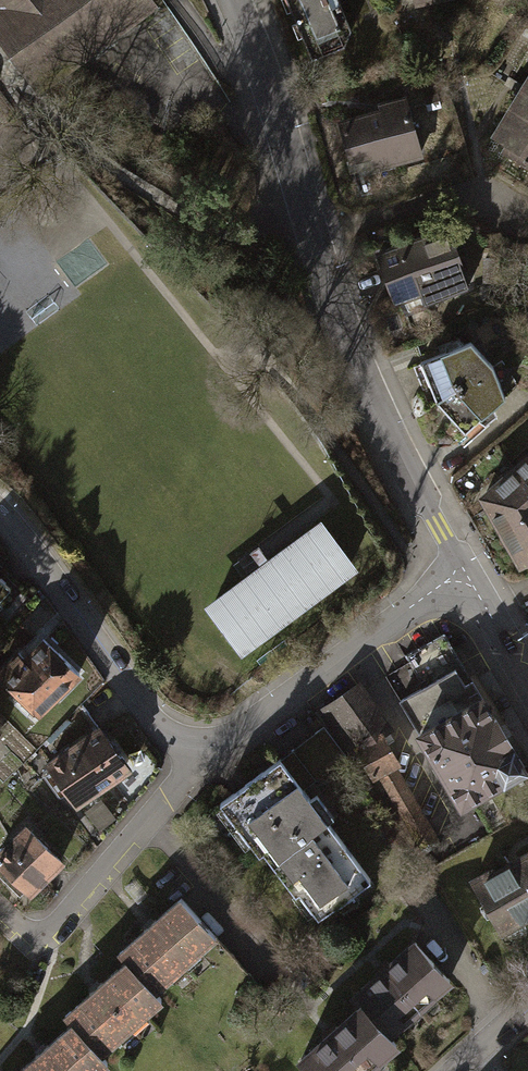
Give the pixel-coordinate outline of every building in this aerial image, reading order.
[(38,87),(66,66),(64,63),(146,2),(149,5),(152,3),(149,0),(0,0),(0,37),(38,87)] [(314,58),(345,47),(350,29),(336,0),(290,0),(314,58)] [(491,143),(527,164),(527,80),(491,143)] [(390,112),(340,125),(353,171),(417,153),(403,101),(388,106),(390,112)] [(403,245),(377,255),(394,302),(421,292),(425,304),(469,288),(447,228),(427,235),(429,240),(405,248),(403,245)] [(419,361),(434,402),(490,366),(470,342),(419,361)] [(500,360),(490,366),(434,402),(464,432),(501,395),(502,392),(517,383),(500,360)] [(484,497),(519,563),(527,558),(527,455),(484,497)] [(351,564),(323,525),(210,609),(238,648),(351,564)] [(8,589),(10,592),(20,583),(0,565),(0,581),(8,589)] [(453,667),(450,669),(460,686),(471,679),(492,714),(499,710),(474,670),(468,674),(441,630),(402,654),(406,662),(439,643),(453,667)] [(0,670),(0,674),(38,711),(76,672),(43,639),(24,659),(17,652),(0,670)] [(439,643),(406,662),(421,686),(450,669),(453,667),(439,643)] [(421,686),(400,699),(461,801),(494,782),(499,789),(526,772),(518,758),(525,754),(499,710),(492,714),(471,679),(460,686),(450,669),(421,686)] [(378,734),(381,736),(388,729),(354,684),(316,710),(344,747),(348,745),(356,741),(357,745),(378,734)] [(291,750),(312,779),(343,757),(322,728),(291,750)] [(98,729),(47,764),(52,771),(46,775),(56,789),(61,785),(73,802),(110,776),(112,780),(131,767),(119,751),(116,753),(98,729)] [(356,741),(348,745),(358,759),(363,759),(374,777),(378,775),(421,843),(435,838),(428,823),(424,821),(390,766),(395,761),(381,736),(378,734),(357,745),(356,741)] [(312,779),(291,750),(279,758),(301,787),(312,779)] [(301,787),(279,758),(219,801),(257,854),(262,851),(294,896),(300,892),(317,915),(369,878),(320,811),(325,807),(316,794),(309,799),(301,787)] [(0,852),(0,874),(9,883),(15,877),(28,890),(59,859),(25,826),(0,852)] [(486,875),(484,872),(468,881),(496,930),(527,912),(527,850),(486,875)] [(118,952),(125,960),(152,991),(215,935),(180,897),(118,952)] [(360,1005),(387,1034),(446,979),(413,943),(354,998),(360,1005)] [(160,999),(152,991),(125,960),(64,1014),(72,1022),(100,1053),(160,999)] [(360,1005),(300,1061),(310,1070),(364,1070),(395,1042),(387,1034),(360,1005)] [(100,1053),(72,1022),(17,1070),(95,1070),(106,1060),(100,1053)]
